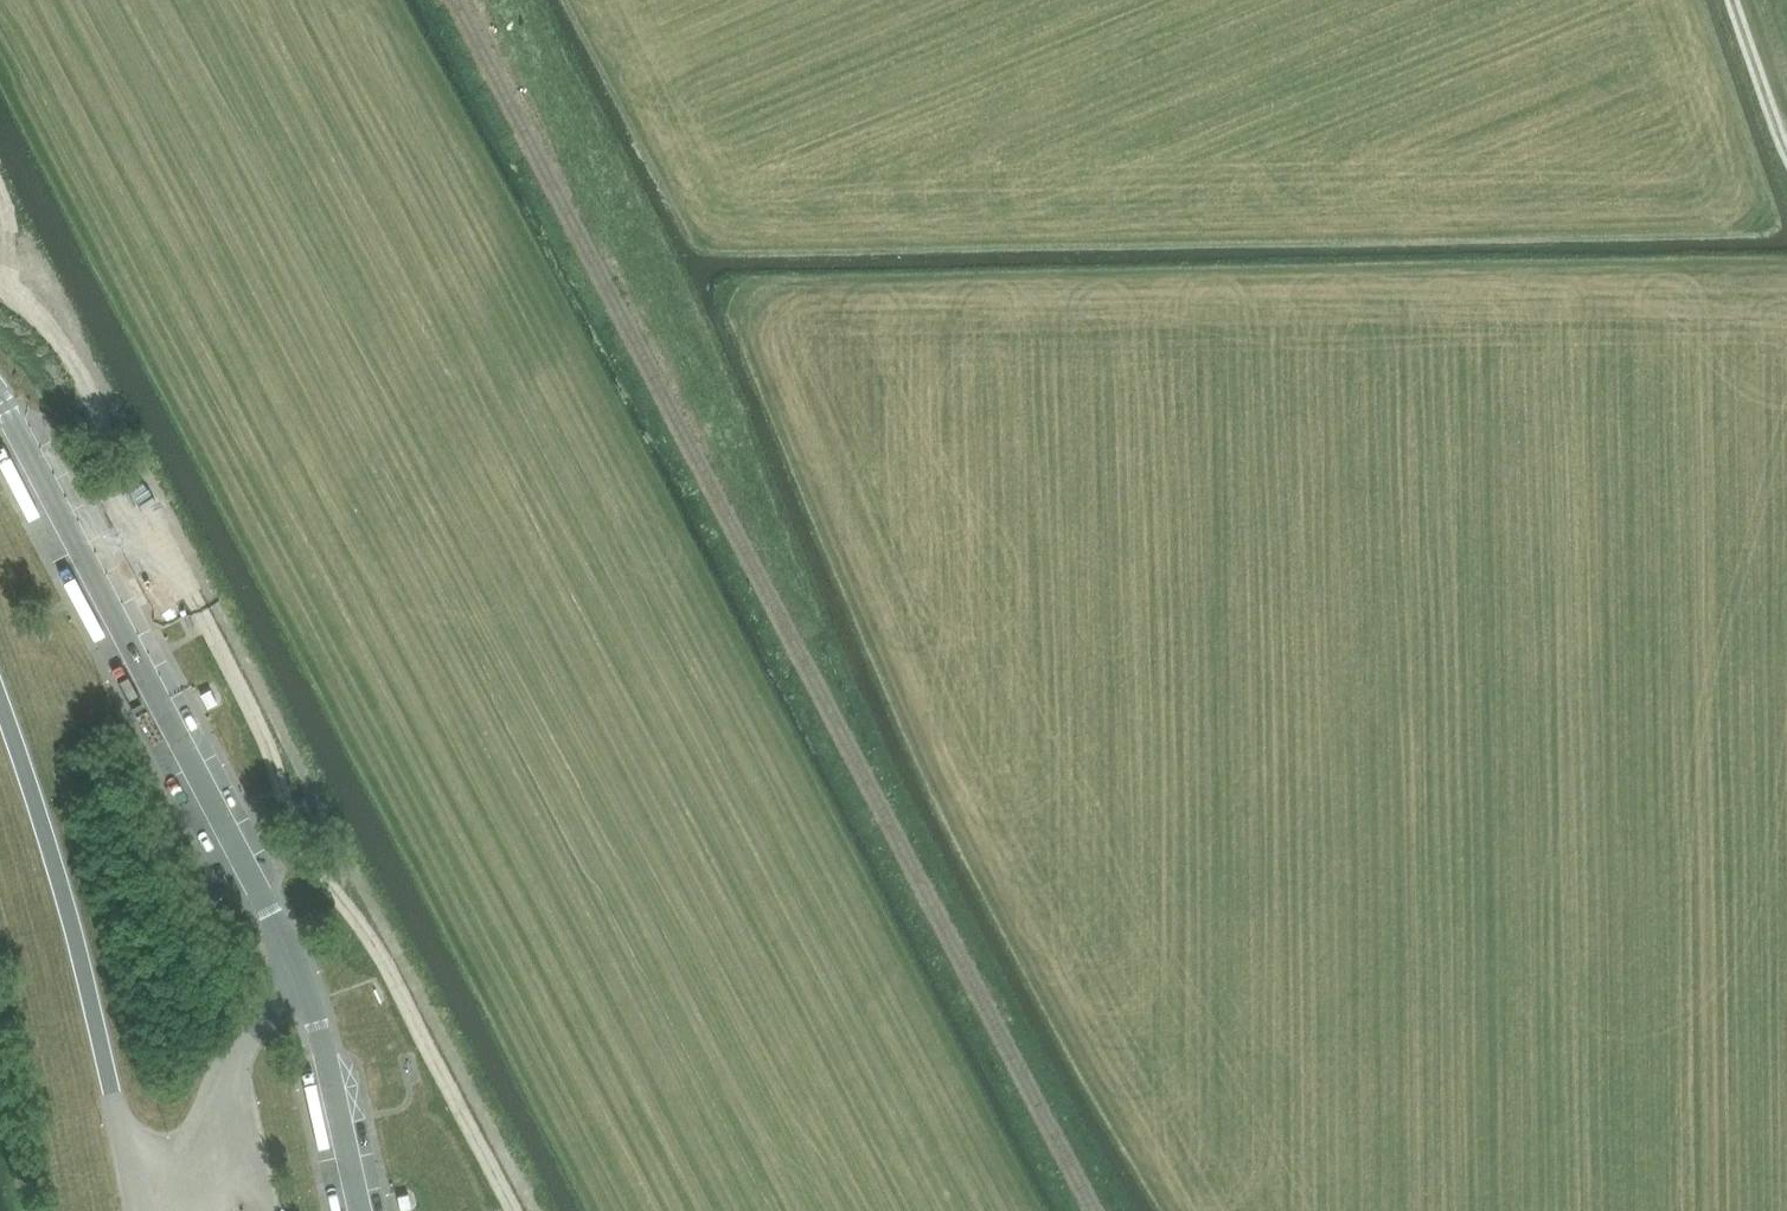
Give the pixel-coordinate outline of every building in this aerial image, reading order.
[(210,689),(200,694),(207,708),(217,702),(210,689)] [(409,1194),(398,1197),(401,1210),(412,1208),(409,1194)]
